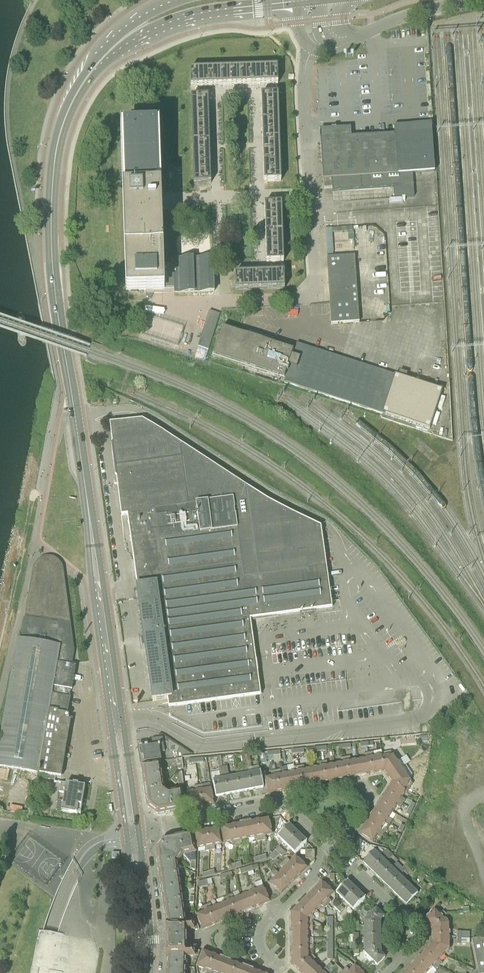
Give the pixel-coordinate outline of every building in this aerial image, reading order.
[(277,67),(190,69),(191,87),(254,85),(278,84),(277,67)] [(278,94),(261,94),(264,182),(281,181),(278,94)] [(208,96),(191,97),(194,184),(211,183),(208,96)] [(329,142),(321,143),(323,180),(332,179),(332,188),(333,191),(367,189),(386,188),(393,187),(394,198),(414,197),(413,173),(434,172),(431,122),(394,124),(395,135),(386,135),(351,137),(329,139),(329,142)] [(157,128),(123,130),(128,290),(164,289),(174,288),(174,293),(215,291),(214,259),(173,261),(173,265),(161,265),(157,128)] [(332,179),(323,180),(324,188),(332,188),(332,179)] [(282,203),(265,204),(266,262),(284,262),(282,203)] [(331,324),(353,323),(359,322),(355,256),(354,256),(327,258),(330,303),(331,324)] [(240,273),(235,273),(235,290),(285,289),(284,272),(272,272),(240,273)] [(194,358),(205,362),(220,314),(209,311),(194,358)] [(222,328),(213,356),(284,379),(284,378),(285,379),(284,383),(430,429),(442,390),(297,343),(294,351),(222,328)] [(137,421),(110,424),(121,516),(129,515),(139,588),(137,588),(151,692),(152,692),(153,701),(168,699),(169,707),(260,694),(258,683),(261,683),(258,661),(255,661),(250,619),(307,610),(331,607),(320,531),(268,505),(137,421)] [(40,571),(32,618),(25,617),(21,640),(18,640),(0,746),(0,767),(54,776),(63,719),(67,720),(68,719),(69,718),(69,716),(68,715),(67,715),(67,714),(66,714),(75,667),(74,667),(75,665),(71,664),(73,651),(70,648),(71,639),(68,636),(70,626),(66,624),(68,614),(65,611),(66,602),(63,599),(65,589),(61,586),(63,577),(60,574),(60,573),(60,572),(60,571),(59,570),(59,569),(59,568),(58,567),(58,566),(57,566),(56,565),(56,564),(55,564),(54,563),(52,562),(51,562),(50,562),(48,562),(47,562),(46,563),(45,563),(44,564),(43,564),(43,565),(42,566),(41,567),(41,568),(40,569),(40,570),(40,571)] [(144,763),(161,760),(160,752),(165,751),(163,738),(152,739),(153,746),(142,747),(144,763)] [(388,777),(402,767),(399,762),(392,752),(391,752),(380,754),(381,756),(384,772),(388,777)] [(372,774),(384,772),(381,756),(374,757),(373,753),(368,754),(372,774)] [(360,776),(372,774),(368,754),(363,754),(364,759),(357,760),(360,776)] [(349,778),(360,776),(357,760),(351,761),(350,757),(345,758),(349,778)] [(339,780),(349,778),(345,758),(340,759),(341,763),(335,764),(339,780)] [(315,785),(326,783),(322,762),(317,763),(318,768),(311,769),(315,785)] [(326,783),(339,780),(335,764),(328,766),(327,762),(322,762),(326,783)] [(144,779),(163,776),(161,764),(142,767),(142,768),(141,770),(141,772),(143,773),(144,779)] [(303,787),(315,785),(311,769),(305,770),(304,766),(299,767),(303,787)] [(291,789),(303,787),(299,767),(294,768),(295,772),(288,773),(291,789)] [(392,783),(406,792),(407,793),(413,784),(411,781),(411,780),(402,767),(388,777),(392,783)] [(280,791),(291,789),(288,773),(287,768),(281,769),(276,771),(280,791)] [(260,771),(253,773),(249,774),(252,790),(263,788),(260,771)] [(268,794),(280,791),(276,771),(271,772),(272,776),(265,778),(268,794)] [(177,773),(171,780),(176,784),(178,782),(179,786),(184,785),(182,772),(177,773)] [(228,795),(240,792),(236,776),(229,777),(228,772),(224,773),(225,778),(228,795)] [(216,797),(228,795),(225,778),(224,773),(220,774),(221,779),(213,780),(216,797)] [(252,790),(249,774),(244,774),(236,776),(240,792),(252,790)] [(145,792),(165,789),(163,776),(144,779),(145,785),(143,786),(144,790),(145,790),(145,792)] [(385,794),(403,805),(405,800),(402,798),(406,792),(392,783),(385,794)] [(85,787),(66,784),(61,812),(80,815),(85,787)] [(190,809),(202,806),(198,786),(193,787),(194,791),(187,793),(190,809)] [(198,786),(202,806),(214,804),(211,788),(204,789),(204,786),(198,786)] [(152,808),(154,809),(167,790),(165,789),(145,792),(146,794),(145,795),(145,798),(146,799),(148,806),(148,808),(150,808),(152,808)] [(171,812),(173,811),(169,792),(167,790),(154,809),(156,810),(155,812),(157,814),(158,814),(166,813),(167,813),(170,813),(171,812)] [(169,792),(173,811),(174,811),(175,812),(178,811),(179,810),(185,809),(182,790),(169,792)] [(400,809),(403,805),(385,794),(379,804),(393,812),(397,806),(400,809)] [(372,814),(389,825),(392,821),(389,818),(393,812),(379,804),(372,814)] [(366,824),(383,835),(386,831),(389,825),(372,814),(366,824)] [(257,821),(261,841),(266,840),(265,836),(272,835),(269,819),(257,821)] [(256,842),(261,841),(257,821),(245,823),(248,840),(255,838),(256,842)] [(241,841),(248,840),(245,823),(233,825),(237,846),(242,845),(241,841)] [(381,839),(383,835),(366,824),(360,834),(374,843),(377,837),(381,839)] [(232,847),(237,846),(233,825),(221,828),(225,844),(232,843),(232,847)] [(277,837),(286,845),(298,833),(289,825),(277,837)] [(206,831),(210,851),(215,850),(215,846),(222,845),(218,828),(206,831)] [(205,852),(210,851),(206,831),(194,833),(197,849),(205,848),(205,852)] [(298,833),(286,845),(295,854),(307,842),(298,833)] [(180,837),(183,856),(195,854),(192,835),(185,836),(184,835),(181,835),(181,837),(180,837)] [(180,860),(183,856),(180,837),(177,837),(176,836),(173,837),(172,838),(164,840),(163,841),(162,843),(163,844),(162,846),(180,860)] [(178,863),(180,860),(162,846),(161,848),(159,848),(157,849),(156,851),(158,859),(157,860),(157,863),(158,864),(159,866),(178,863)] [(272,854),(277,859),(280,855),(279,854),(275,850),(272,854)] [(305,851),(305,855),(305,859),(314,859),(315,859),(315,851),(305,851)] [(363,863),(372,871),(383,859),(375,851),(363,863)] [(284,862),(299,876),(307,868),(295,856),(290,862),(287,859),(284,862)] [(380,879),(392,867),(387,862),(383,859),(372,871),(380,879)] [(290,885),(299,876),(284,862),(280,866),(283,869),(278,874),(290,885)] [(160,878),(180,875),(178,863),(159,866),(159,867),(158,868),(158,871),(160,872),(160,878)] [(380,879),(389,888),(401,876),(392,867),(380,879)] [(290,885),(278,874),(275,871),(272,874),(275,877),(269,884),(276,890),(274,893),(278,897),(290,885)] [(162,892),(182,889),(180,875),(160,878),(161,884),(160,885),(161,888),(162,889),(162,892)] [(389,888),(397,896),(409,884),(401,876),(389,888)] [(336,893),(344,902),(356,890),(347,881),(336,893)] [(423,881),(418,886),(422,889),(426,884),(423,881)] [(312,891),(328,906),(332,902),(329,899),(334,894),(321,882),(312,891)] [(409,884),(397,896),(406,905),(418,893),(409,884)] [(250,887),(258,907),(269,902),(263,886),(256,889),(255,885),(250,887)] [(247,911),(258,907),(250,887),(245,889),(247,893),(240,896),(247,911)] [(164,903),(183,901),(182,889),(162,892),(163,893),(162,894),(162,897),(163,897),(164,903)] [(356,890),(344,902),(353,911),(365,899),(356,890)] [(324,909),(328,906),(312,891),(305,899),(317,911),(322,906),(324,909)] [(236,916),(247,911),(240,896),(234,898),(233,895),(228,897),(236,916)] [(225,921),(236,916),(228,897),(223,899),(225,902),(218,905),(225,921)] [(292,913),(313,921),(315,919),(312,916),(317,911),(305,899),(292,913)] [(166,916),(185,913),(183,901),(164,903),(165,910),(164,911),(164,914),(166,914),(166,916)] [(214,925),(225,921),(218,905),(212,908),(210,904),(206,906),(214,925)] [(202,930),(214,925),(206,906),(201,908),(203,911),(196,914),(202,930)] [(432,930),(450,923),(444,918),(447,915),(443,911),(440,914),(435,909),(423,921),(432,930)] [(363,926),(380,926),(380,921),(384,917),(376,910),(363,923),(363,926)] [(167,931),(186,931),(186,930),(195,930),(199,930),(198,925),(195,925),(194,924),(187,924),(185,913),(166,916),(167,925),(165,925),(165,931),(167,931)] [(292,932),(309,932),(313,932),(313,921),(292,913),(292,932)] [(432,938),(450,938),(450,923),(432,930),(432,938)] [(364,938),(380,937),(380,926),(363,926),(364,938)] [(167,941),(187,941),(186,931),(167,931),(167,941)] [(364,950),(381,950),(380,937),(364,938),(364,950)] [(432,944),(444,956),(450,949),(450,938),(432,938),(432,944)] [(472,940),(479,972),(483,972),(483,938),(472,940)] [(292,948),(313,948),(313,946),(309,946),(309,939),(292,939),(292,948)] [(167,951),(187,950),(187,942),(187,941),(167,941),(167,951)] [(424,952),(439,967),(442,963),(440,961),(444,956),(432,944),(424,952)] [(292,965),(309,958),(309,951),(313,951),(313,948),(292,948),(292,965)] [(167,966),(187,968),(188,958),(195,957),(195,956),(198,956),(200,952),(194,952),(194,951),(187,951),(187,950),(167,951),(167,952),(166,952),(166,958),(168,958),(167,966)] [(381,950),(364,950),(364,953),(377,966),(385,958),(381,954),(381,950)] [(214,955),(203,951),(197,967),(204,969),(202,972),(207,972),(214,955)] [(435,970),(439,967),(424,952),(416,961),(428,972),(433,968),(435,970)] [(213,972),(220,972),(225,960),(214,955),(207,972),(213,972)] [(318,966),(313,962),(316,959),(312,956),(309,958),(292,965),(300,972),(311,972),(318,966)] [(236,964),(225,960),(220,972),(233,972),(236,964)] [(411,972),(428,972),(416,961),(407,970),(411,972)] [(248,968),(236,964),(233,972),(246,972),(248,968)] [(329,972),(327,972),(335,972),(336,972),(336,964),(329,972)] [(343,971),(336,964),(336,972),(337,972),(345,972),(343,971)]
